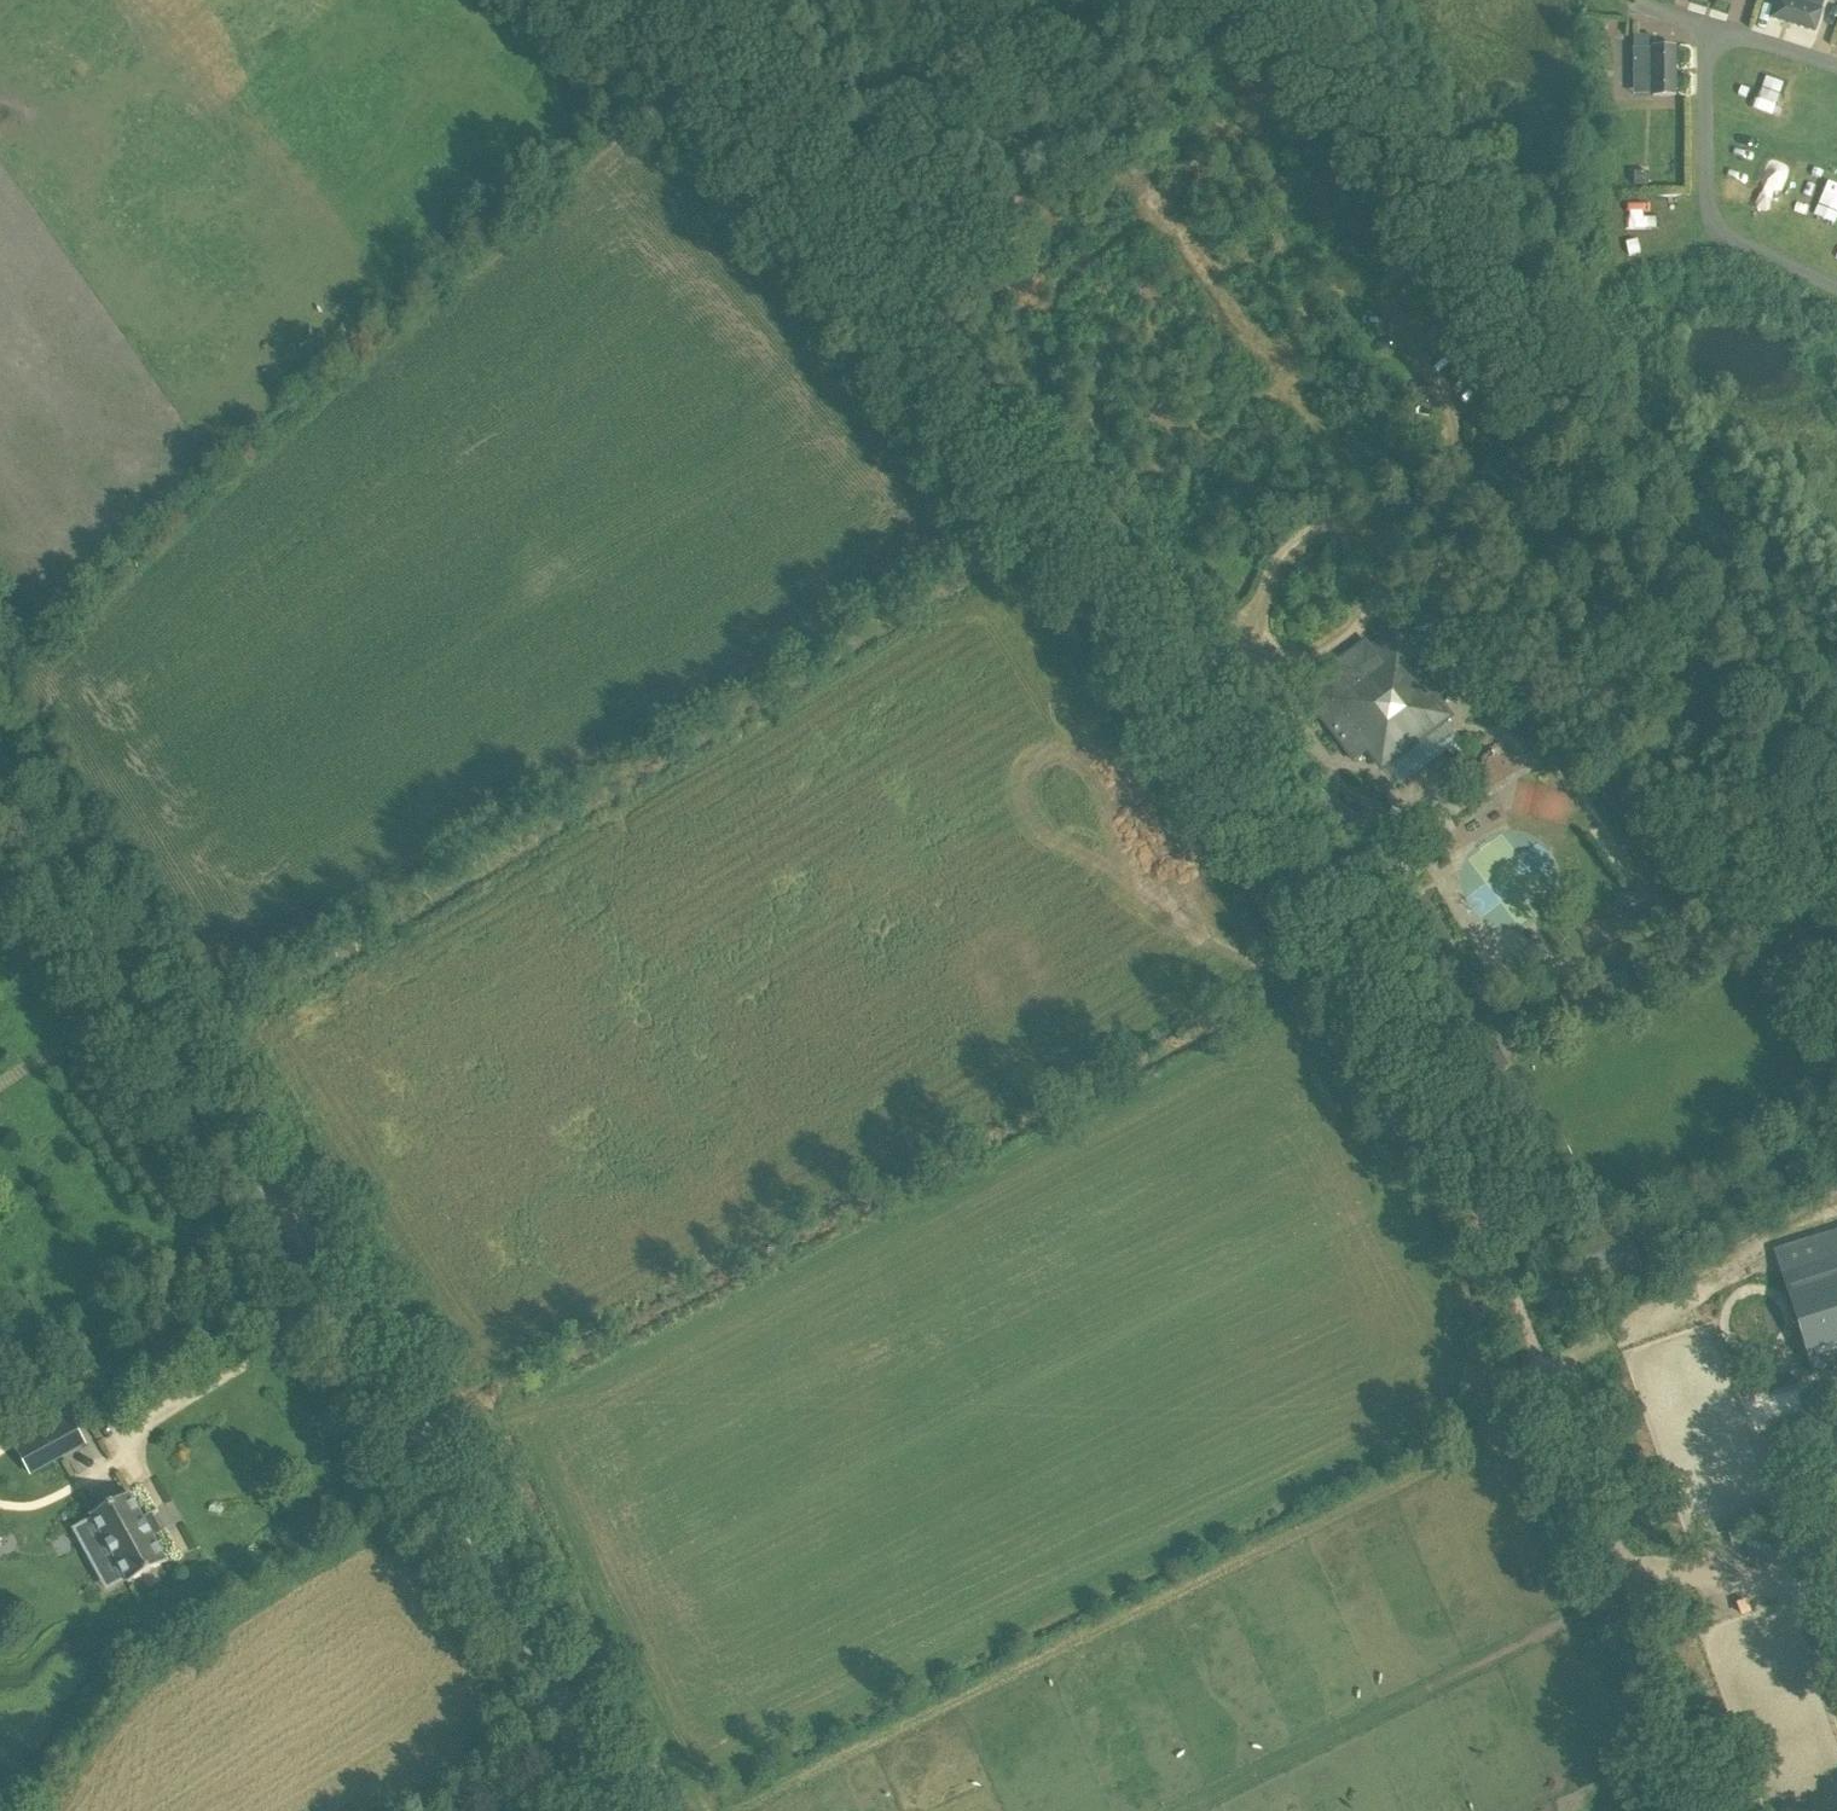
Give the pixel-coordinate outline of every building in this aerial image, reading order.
[(1823,9),(1795,0),(1775,0),(1770,18),(1816,32),(1823,9)] [(1652,95),(1676,95),(1676,45),(1652,45),(1652,95)] [(1497,387),(1486,399),(1469,419),(1487,436),(1515,404),(1497,387)] [(1400,629),(1309,698),(1356,759),(1371,748),(1382,762),(1442,716),(1431,701),(1446,689),(1400,629)] [(1463,753),(1446,763),(1458,782),(1475,772),(1463,753)] [(1635,836),(1655,821),(1624,781),(1604,796),(1635,836)] [(1477,1084),(1510,1067),(1493,1037),(1462,1054),(1477,1084)] [(1783,1271),(1813,1369),(1836,1362),(1836,1254),(1783,1271)] [(29,1475),(84,1445),(71,1419),(15,1449),(29,1475)] [(127,1584),(166,1563),(128,1495),(90,1516),(127,1584)]
